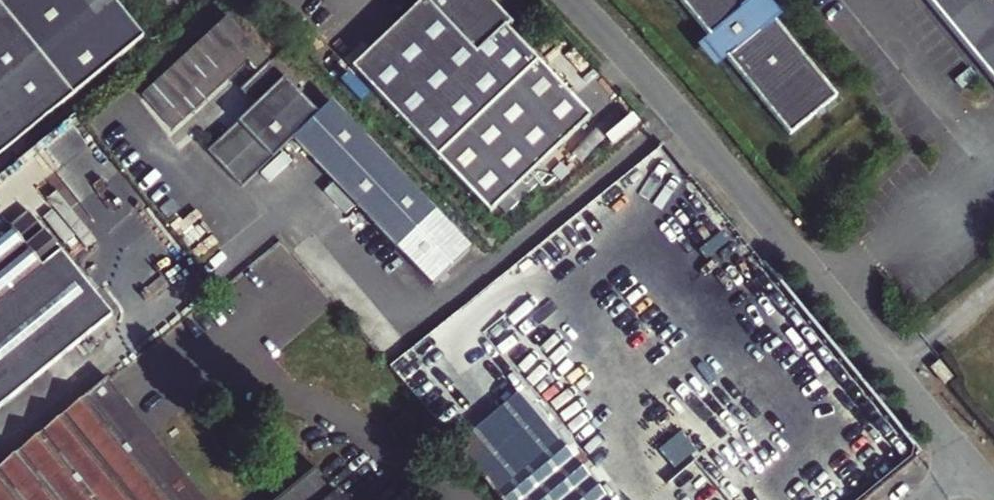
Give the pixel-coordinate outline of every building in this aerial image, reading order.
[(347,57),(433,149),(534,56),(498,17),(506,9),(497,0),(408,0),(347,57)] [(834,101),(779,31),(778,30),(769,24),(763,18),(770,12),(764,4),(757,9),(751,1),(751,0),(676,0),(707,39),(710,42),(721,56),(724,59),(787,138),(815,116),(823,109),(834,101)] [(777,8),(771,0),(764,0),(751,0),(751,1),(757,9),(764,4),(770,12),(763,18),(769,24),(778,30),(780,28),(775,22),(779,19),(773,12),(777,8)] [(993,92),(993,0),(920,0),(993,92)] [(74,98),(0,6),(0,157),(74,98)] [(229,18),(143,96),(173,130),(249,62),(260,73),(240,91),(255,106),(207,150),(242,187),(293,138),(437,285),(473,246),(331,102),(319,114),(229,18)] [(721,56),(716,61),(704,47),(710,42),(707,39),(696,48),(712,69),(724,59),(721,56)] [(716,61),(721,56),(710,42),(704,47),(716,61)] [(583,107),(534,56),(433,149),(481,202),(583,107)] [(815,116),(817,119),(826,113),(823,109),(815,116)] [(60,254),(27,213),(7,229),(0,220),(0,302),(60,254)] [(110,317),(77,275),(60,254),(0,302),(0,406),(110,317)] [(939,381),(948,373),(935,356),(926,364),(939,381)] [(0,467),(0,499),(210,499),(107,380),(0,467)] [(580,457),(558,431),(546,415),(476,472),(498,499),(523,499),(560,469),(562,472),(580,457)] [(580,457),(562,472),(560,469),(523,499),(614,499),(580,457)]
